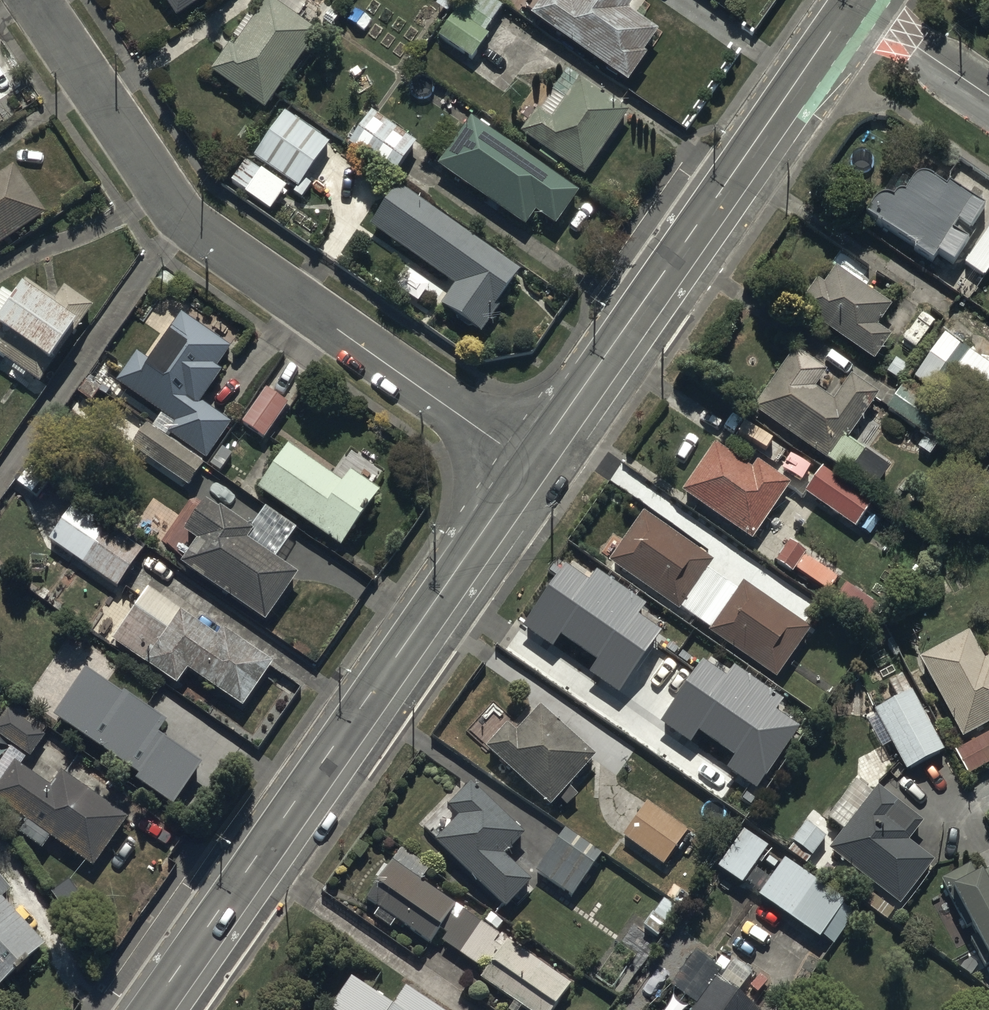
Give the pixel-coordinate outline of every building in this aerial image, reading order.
[(180,18),(204,0),(167,0),(180,18)] [(319,31),(320,30),(276,0),(267,0),(236,45),(232,41),(212,71),(266,108),(319,31)] [(498,0),(438,0),(436,4),(454,16),(441,36),(474,59),(490,35),(486,32),(505,5),(498,0)] [(533,15),(629,82),(648,55),(645,52),(660,31),(630,10),(637,0),(574,0),(573,2),(570,0),(543,0),(533,15)] [(587,176),(629,114),(614,104),(616,100),(582,77),(554,118),(538,107),(521,132),(544,147),(539,154),(557,166),(562,159),(587,176)] [(333,141),(285,109),(253,156),(301,188),(333,141)] [(418,142),(372,110),(348,146),(394,178),(418,142)] [(474,116),(439,164),(526,226),(535,213),(556,228),(582,193),(474,116)] [(0,175),(0,246),(47,213),(14,165),(0,175)] [(945,186),(926,173),(921,173),(918,174),(912,183),(906,190),(902,190),(896,193),(894,196),(890,196),(885,195),(881,196),(876,200),(873,203),(866,213),(866,214),(916,249),(915,250),(931,262),(937,253),(952,264),(970,239),(955,229),(960,222),(968,228),(985,204),(949,180),(945,186)] [(524,270),(399,185),(370,227),(457,286),(445,304),(485,331),(503,305),(501,303),(524,270)] [(964,263),(985,278),(988,272),(988,227),(964,263)] [(431,280),(405,264),(391,286),(417,303),(431,280)] [(892,305),(835,267),(825,283),(818,278),(797,309),(874,361),(891,336),(878,327),(892,305)] [(43,384),(56,364),(53,362),(79,326),(80,326),(95,306),(66,286),(56,300),(27,279),(14,296),(4,289),(0,294),(0,353),(43,384)] [(137,351),(117,380),(177,421),(170,432),(208,459),(232,423),(202,402),(224,370),(218,367),(232,347),(182,313),(149,360),(137,351)] [(912,378),(988,432),(988,359),(987,362),(944,332),(912,378)] [(797,349),(755,408),(874,492),(891,469),(847,439),(879,394),(851,374),(833,399),(816,387),(827,370),(797,349)] [(291,404),(267,387),(243,423),(267,440),(291,404)] [(899,390),(887,408),(936,441),(949,423),(899,390)] [(683,490),(685,491),(719,515),(714,522),(725,530),(730,522),(754,539),(793,485),(758,460),(753,468),(717,443),(683,490)] [(290,445),(259,488),(343,548),(383,493),(352,471),(344,483),(290,445)] [(823,464),(804,491),(855,527),(873,500),(823,464)] [(183,561),(184,562),(267,621),(301,574),(277,558),(298,529),(267,506),(252,527),(223,506),(221,508),(207,499),(185,529),(199,539),(183,561)] [(75,503),(49,540),(119,589),(149,547),(116,523),(112,529),(75,503)] [(678,611),(709,568),(714,561),(645,511),(609,562),(678,611)] [(793,572),(806,552),(789,541),(776,561),(793,572)] [(588,577),(565,562),(523,623),(552,643),(560,632),(597,658),(589,670),(619,691),(663,628),(639,612),(646,601),(596,566),(588,577)] [(850,585),(816,563),(806,578),(840,600),(850,585)] [(739,589),(711,631),(779,680),(814,629),(745,580),(739,589)] [(177,686),(189,669),(244,707),(275,663),(225,627),(218,637),(180,610),(143,663),(177,686)] [(919,656),(963,739),(988,725),(988,656),(984,658),(968,630),(919,656)] [(725,674),(702,658),(659,719),(689,740),(697,729),(734,755),(726,766),(756,787),(799,724),(776,708),(783,698),(733,663),(725,674)] [(88,669),(55,715),(132,769),(129,774),(174,806),(203,767),(227,784),(254,746),(172,687),(154,711),(126,691),(124,694),(88,669)] [(944,750),(911,690),(874,711),(876,715),(867,721),(882,749),(891,744),(906,771),(944,750)] [(598,756),(541,705),(518,731),(510,724),(488,748),(552,806),(598,756)] [(34,726),(8,708),(0,719),(0,735),(32,759),(48,738),(42,733),(46,727),(38,721),(34,726)] [(988,765),(988,731),(953,752),(968,777),(988,765)] [(0,783),(0,800),(13,809),(7,817),(22,828),(19,831),(43,849),(52,837),(94,868),(131,819),(66,770),(53,787),(18,760),(0,783)] [(460,816),(437,840),(498,899),(492,904),(498,910),(504,905),(508,908),(534,881),(509,857),(513,852),(511,850),(526,834),(472,783),(449,806),(460,816)] [(877,785),(827,849),(899,905),(934,861),(908,840),(923,821),(877,785)] [(649,802),(623,836),(664,867),(690,833),(649,802)] [(826,839),(806,823),(791,841),(794,843),(788,851),(805,865),(826,839)] [(603,855),(567,829),(537,870),(574,896),(603,855)] [(770,847),(745,830),(719,868),(745,886),(760,863),(763,865),(767,859),(763,857),(770,847)] [(431,944),(436,937),(460,954),(482,923),(423,881),(431,869),(402,849),(367,898),(368,899),(431,944)] [(786,858),(759,895),(819,938),(822,935),(833,943),(854,914),(842,905),(845,901),(786,858)] [(988,965),(988,867),(947,890),(966,926),(970,924),(977,937),(970,941),(984,967),(988,964),(988,965)] [(0,878),(0,987),(17,972),(19,973),(32,962),(30,960),(47,945),(5,898),(12,891),(0,878)] [(644,925),(659,936),(679,910),(664,899),(644,925)] [(491,912),(483,923),(482,923),(460,954),(478,967),(484,959),(490,963),(480,978),(515,1002),(510,1009),(511,1009),(521,1009),(523,1007),(528,1009),(556,1009),(573,986),(509,940),(503,948),(496,943),(501,936),(498,934),(505,922),(491,912)] [(694,1009),(763,1009),(765,1008),(717,975),(722,968),(697,950),(673,983),(700,1002),(694,1009)] [(357,969),(328,1009),(415,1009),(357,969)]
